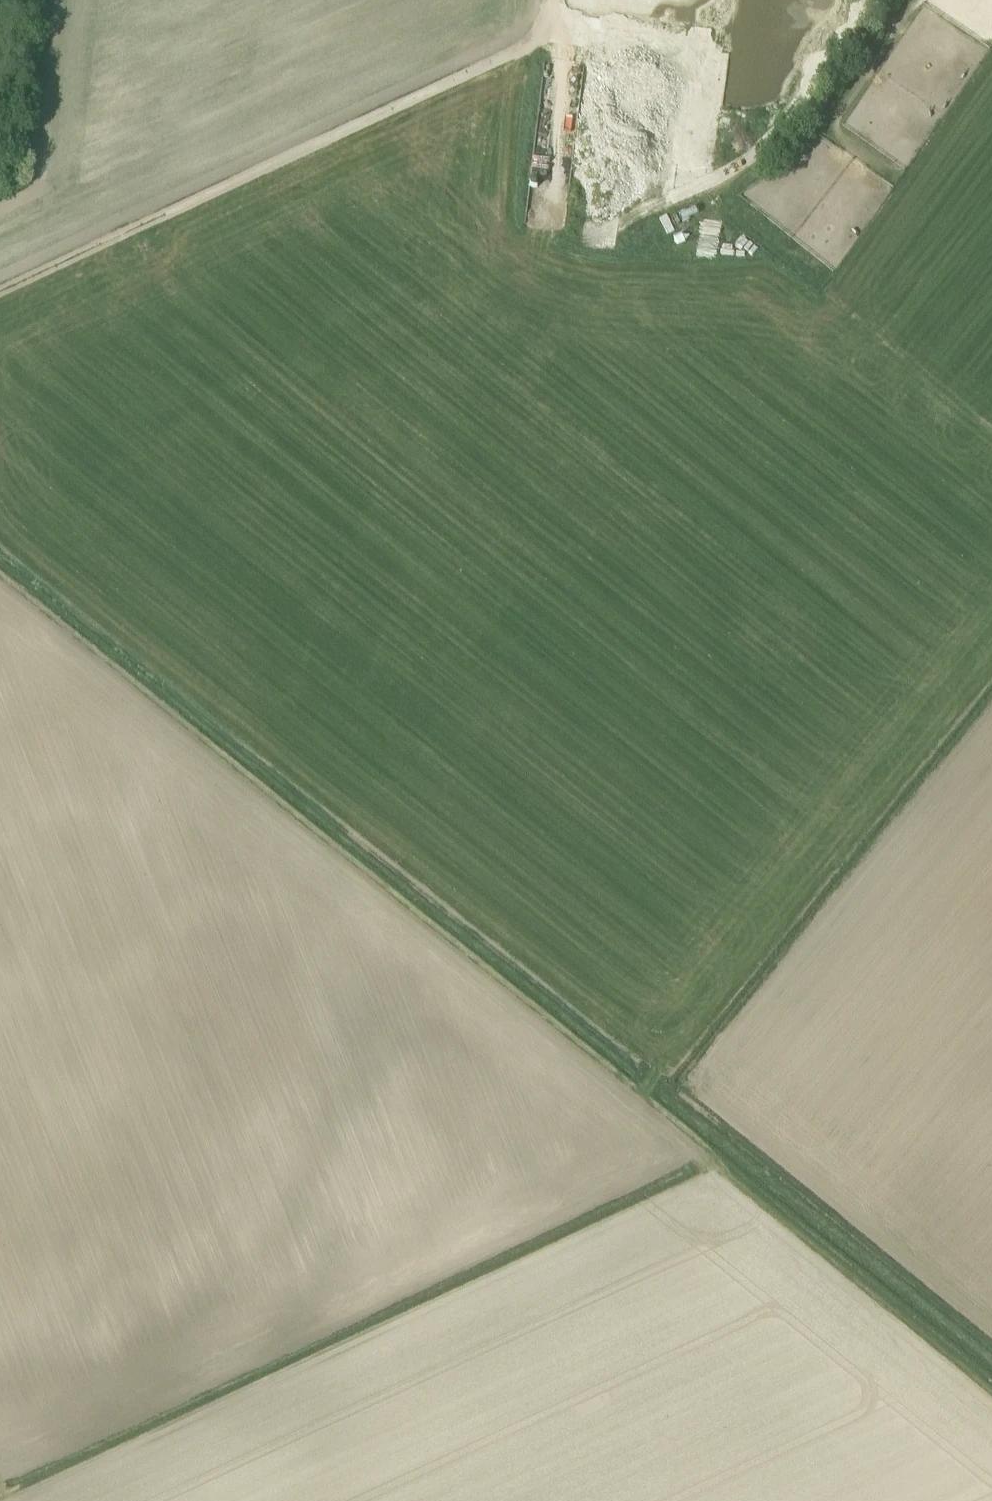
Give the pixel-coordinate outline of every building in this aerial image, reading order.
[(565,4),(822,38),(827,0),(566,0),(565,4)]
